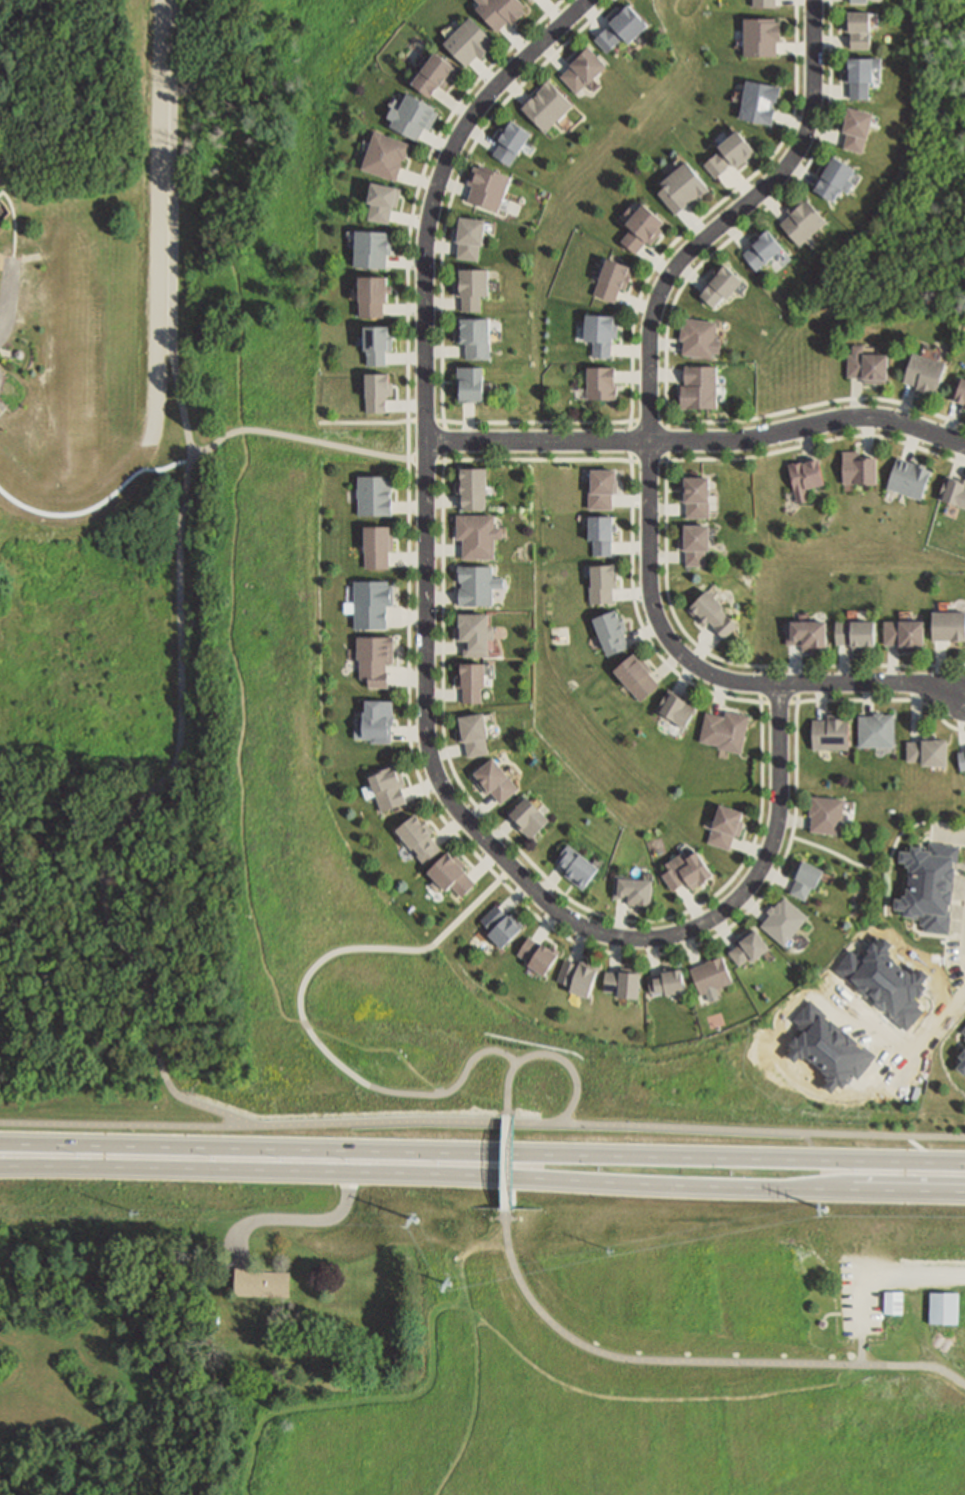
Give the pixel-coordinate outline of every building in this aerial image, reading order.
[(500,24),(506,18),(509,22),(522,9),(518,5),(521,3),(518,0),(475,0),(477,2),(472,6),(496,28),(500,24)] [(752,9),(782,9),(782,0),(752,0),(752,9)] [(595,41),(607,53),(624,38),(630,44),(648,27),(629,5),(609,24),(611,26),(605,32),(595,41)] [(850,47),(868,47),(868,11),(844,11),(845,29),(849,29),(850,47)] [(446,44),(469,69),(475,63),(480,59),(482,61),(498,45),(473,19),(446,44)] [(742,20),(743,60),(780,59),(780,50),(780,44),(783,44),(783,24),(778,24),(778,20),(742,20)] [(559,74),(575,91),(604,64),(586,44),(567,63),(570,65),(564,70),(559,74)] [(427,94),(431,88),(436,82),(441,85),(455,67),(431,51),(409,82),(427,94)] [(850,96),(850,89),(850,80),(844,79),(844,57),(878,56),(878,66),(870,66),(870,80),(867,81),(866,97),(850,96)] [(520,106),(544,130),(571,102),(546,78),(527,98),(520,106)] [(738,116),(770,122),(773,107),(771,106),(772,99),(774,99),(776,84),(744,79),(738,116)] [(395,107),(390,118),(396,121),(394,127),(421,142),(425,135),(428,129),(432,132),(443,111),(410,94),(401,110),(395,107)] [(851,109),(844,133),(849,134),(847,141),(845,148),(865,153),(868,140),(870,140),(877,115),(851,109)] [(495,155),(499,150),(503,143),(498,140),(512,120),(533,136),(511,167),(495,155)] [(359,167),(393,179),(396,171),(399,162),(397,162),(399,157),(402,158),(408,141),(371,129),(359,167)] [(704,165),(716,179),(729,169),(734,165),(737,168),(756,153),(740,132),(719,148),(721,151),(704,165)] [(813,189),(817,181),(832,155),(852,167),(847,176),(852,180),(846,190),(840,188),(833,201),(813,189)] [(658,195),(665,189),(661,184),(687,162),(711,190),(685,211),(677,218),(658,195)] [(475,168),(468,185),(473,187),(471,194),(467,202),(500,214),(513,178),(482,166),(481,170),(475,168)] [(366,217),(386,221),(387,215),(389,205),(393,206),(397,187),(367,182),(363,201),(369,202),(366,217)] [(778,221),(798,245),(826,220),(806,197),(802,200),(799,196),(785,208),(789,213),(783,217),(778,221)] [(645,205),(627,227),(630,230),(619,243),(637,259),(643,251),(648,245),(651,247),(663,233),(660,230),(666,222),(645,205)] [(455,256),(456,249),(457,241),(454,240),(456,215),(481,219),(476,259),(455,256)] [(352,265),(383,266),(383,259),(384,252),(389,252),(390,231),(353,230),(352,265)] [(742,252),(754,267),(780,246),(767,230),(748,246),(742,252)] [(594,291),(612,298),(615,292),(617,285),(624,288),(631,266),(604,257),(594,291)] [(698,294),(712,306),(723,293),(726,296),(741,279),(723,264),(705,286),(698,294)] [(460,309),(460,302),(460,294),(455,294),(455,268),(485,268),(484,294),(478,294),(479,309),(460,309)] [(380,314),(380,306),(380,299),(383,299),(383,276),(355,276),(355,300),(357,300),(358,315),(380,314)] [(608,355),(609,349),(609,335),(615,335),(616,322),(611,322),(611,315),(584,314),(584,338),(593,339),(593,354),(608,355)] [(681,351),(682,345),(683,339),(679,338),(680,325),(684,325),(685,316),(714,319),(712,338),(719,339),(718,350),(710,349),(709,355),(681,351)] [(466,356),(466,350),(467,341),(458,341),(458,317),(489,317),(488,356),(466,356)] [(366,329),(367,353),(368,353),(369,366),(388,366),(388,359),(388,352),(395,352),(394,328),(366,329)] [(914,389),(916,384),(902,380),(911,352),(918,353),(923,340),(937,343),(940,348),(937,359),(944,361),(933,394),(914,389)] [(863,379),(862,375),(846,375),(846,352),(851,352),(851,344),(863,344),(866,345),(877,346),(876,353),(885,353),(884,380),(863,379)] [(21,352),(24,353),(26,356),(25,359),(23,361),(19,361),(17,358),(17,356),(17,354),(21,352)] [(680,383),(679,406),(713,406),(714,365),(684,364),(684,377),(683,383),(680,383)] [(457,400),(456,366),(481,366),(480,401),(469,400),(457,400)] [(612,397),(612,375),(612,367),(587,367),(587,397),(612,397)] [(368,375),(367,415),(392,415),(392,406),(392,399),(395,399),(395,383),(391,383),(391,375),(368,375)] [(960,377),(964,379),(964,402),(953,398),(960,377)] [(842,481),(874,481),(873,454),(857,454),(857,449),(841,450),(842,481)] [(795,499),(805,497),(803,485),(823,481),(817,456),(787,462),(795,499)] [(886,485),(919,496),(929,468),(923,466),(924,464),(895,456),(886,485)] [(588,504),(610,505),(611,489),(616,489),(617,469),(592,469),(592,484),(588,485),(588,504)] [(462,509),(463,470),(487,470),(486,509),(462,509)] [(685,515),(685,499),(682,498),(682,474),(706,475),(706,500),(708,500),(708,515),(685,515)] [(964,506),(964,478),(959,476),(958,479),(945,475),(938,497),(964,506)] [(392,515),(392,477),(359,477),(359,515),(392,515)] [(592,552),(609,552),(610,515),(587,515),(587,538),(592,538),(592,552)] [(465,559),(465,541),(458,541),(458,517),(495,517),(495,529),(503,530),(503,540),(495,539),(495,559),(465,559)] [(685,563),(684,547),(682,547),(682,522),(706,523),(706,548),(703,547),(703,563),(685,563)] [(366,568),(389,568),(389,550),(395,550),(395,528),(364,528),(364,553),(366,553),(366,568)] [(589,601),(611,600),(610,585),(614,585),(613,564),(587,565),(589,601)] [(461,604),(461,567),(494,566),(494,604),(461,604)] [(388,628),(388,606),(395,606),(395,586),(388,586),(388,582),(355,582),(355,628),(388,628)] [(686,607),(703,624),(706,620),(722,636),(736,623),(702,587),(686,607)] [(627,645),(621,630),(626,628),(620,614),(616,615),(613,608),(591,616),(605,653),(627,645)] [(931,637),(964,637),(964,611),(931,611),(931,637)] [(466,656),(466,642),(461,642),(461,616),(488,616),(488,628),(495,628),(495,640),(488,640),(488,656),(466,656)] [(883,641),(897,641),(898,643),(900,643),(900,646),(921,646),(921,618),(882,619),(883,641)] [(835,642),(849,642),(851,646),(871,647),(871,619),(834,620),(835,642)] [(785,642),(785,620),(823,620),(824,645),(818,645),(818,648),(802,648),(802,642),(785,642)] [(390,687),(389,663),(396,663),(396,637),(359,638),(359,660),(363,660),(363,679),(371,679),(371,687),(390,687)] [(612,669),(638,698),(655,683),(644,670),(649,666),(634,649),(612,669)] [(465,702),(465,687),(459,687),(459,665),(484,664),(484,686),(481,686),(481,702),(465,702)] [(655,707),(680,724),(694,702),(678,692),(676,694),(665,687),(655,707)] [(391,742),(391,725),(394,725),(393,701),(365,701),(365,712),(362,712),(362,738),(373,737),(373,742),(391,742)] [(699,739),(718,742),(717,746),(739,750),(747,714),(725,708),(722,716),(704,712),(699,739)] [(858,745),(892,745),(892,713),(881,714),(881,710),(872,710),(872,714),(857,714),(858,745)] [(811,747),(847,747),(847,718),(843,718),(843,713),(826,712),(826,718),(812,718),(811,747)] [(470,757),(467,741),(463,741),(459,717),(483,713),(490,754),(470,757)] [(906,738),(944,738),(944,763),(919,764),(919,759),(906,759),(906,738)] [(959,768),(964,767),(964,749),(956,751),(959,768)] [(503,803),(493,792),(490,794),(474,776),(494,759),(520,788),(503,803)] [(383,811),(371,775),(399,765),(406,784),(399,787),(405,803),(383,811)] [(809,829),(811,814),(808,813),(809,805),(810,805),(812,795),(842,796),(839,832),(809,829)] [(507,812),(519,825),(517,827),(528,837),(547,818),(524,796),(507,812)] [(728,847),(740,811),(718,803),(706,840),(728,847)] [(422,860),(438,846),(427,832),(431,828),(423,818),(418,821),(413,813),(394,828),(422,860)] [(922,929),(947,931),(949,909),(946,908),(946,903),(949,903),(953,860),(956,860),(958,844),(932,842),(927,841),(927,847),(924,847),(924,845),(917,844),(917,845),(909,845),(908,850),(898,849),(897,860),(904,860),(904,864),(907,864),(906,872),(908,872),(906,886),(905,886),(904,894),(900,893),(900,898),(893,897),(892,907),(903,908),(903,914),(912,915),(911,916),(918,917),(918,923),(923,924),(922,929)] [(581,886),(595,866),(566,843),(554,858),(567,867),(564,871),(581,886)] [(670,888),(683,880),(689,888),(709,874),(693,850),(685,855),(682,850),(663,861),(667,868),(661,872),(670,888)] [(425,870),(446,851),(451,856),(455,854),(463,862),(459,866),(475,881),(460,894),(449,884),(444,889),(425,870)] [(789,891),(803,899),(810,885),(813,887),(821,869),(798,857),(790,875),(795,878),(789,891)] [(613,895),(627,896),(626,902),(648,904),(650,880),(615,877),(613,895)] [(759,925),(769,912),(766,909),(770,904),(772,905),(777,900),(778,901),(782,895),(805,916),(782,944),(759,925)] [(498,907),(483,922),(493,931),(488,936),(503,951),(527,927),(512,912),(507,917),(503,912),(498,907)] [(728,950),(739,943),(737,939),(752,928),(767,948),(751,958),(749,956),(738,963),(728,950)] [(529,938),(517,956),(531,965),(529,967),(546,978),(561,956),(544,945),(543,947),(537,943),(529,938)] [(689,968),(698,993),(730,981),(720,955),(689,968)] [(565,960),(558,982),(573,988),(571,994),(590,1000),(601,968),(581,961),(580,965),(574,963),(565,960)] [(603,989),(616,990),(616,995),(636,997),(638,968),(618,966),(617,972),(604,971),(603,989)] [(646,974),(680,969),(684,989),(663,991),(663,988),(648,989),(646,974)] [(960,1058),(963,1062),(957,1069),(964,1076),(964,1052),(960,1058)] [(236,1269),(235,1297),(290,1299),(291,1274),(253,1273),(253,1270),(236,1269)] [(886,1292),(905,1292),(904,1314),(886,1314),(886,1292)] [(930,1294),(930,1325),(958,1325),(959,1294),(930,1294)]
